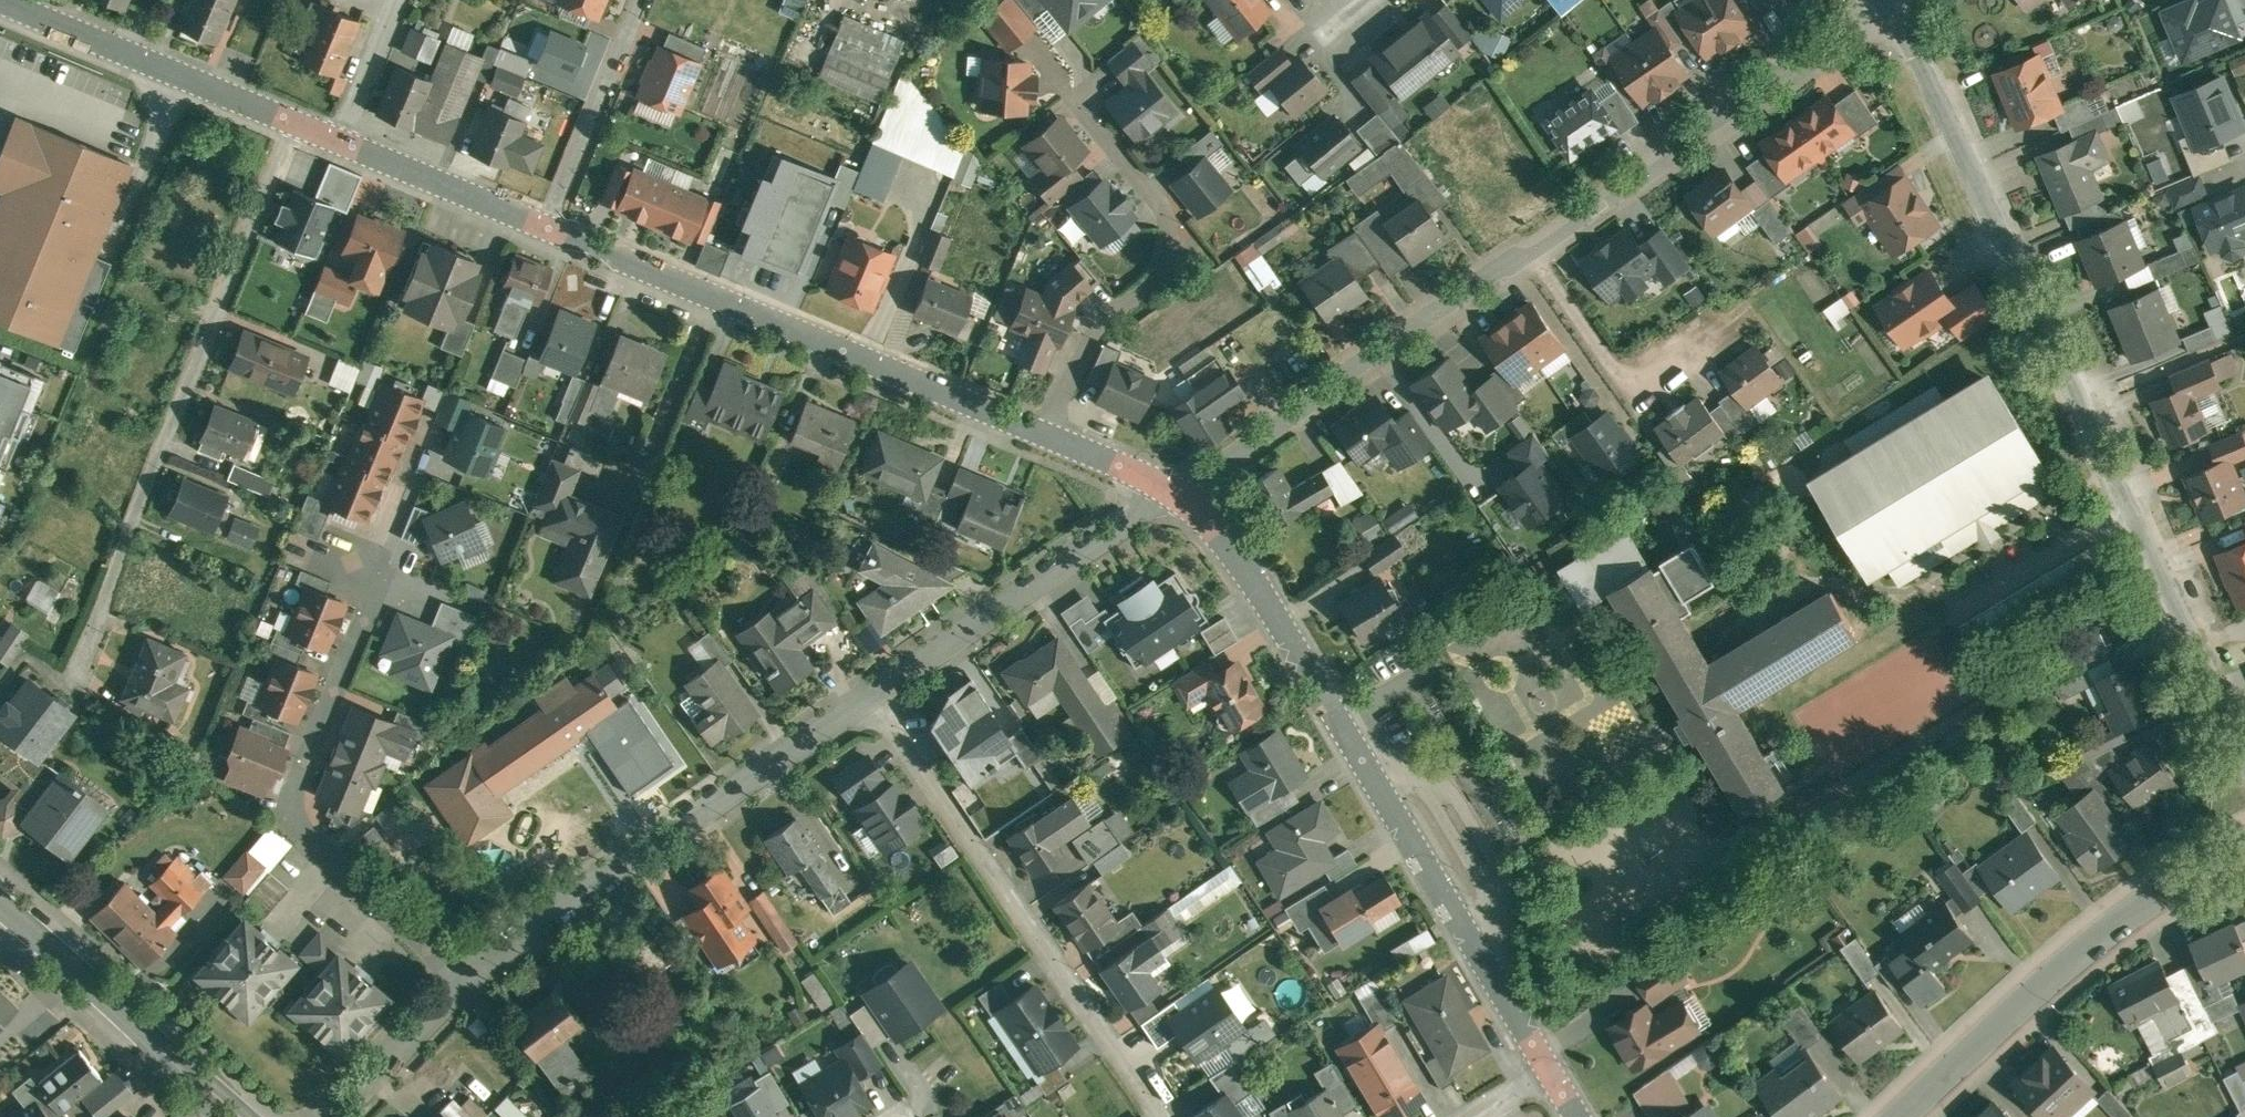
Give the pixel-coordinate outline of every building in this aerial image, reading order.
[(181,27),(184,28),(182,32),(197,38),(199,34),(216,41),(233,0),(192,0),(181,27)] [(566,2),(599,16),(605,0),(565,0),(566,2)] [(780,10),(800,19),(808,0),(784,0),(780,10)] [(1014,0),(1004,0),(984,16),(1009,47),(1035,26),(1014,0)] [(1034,18),(1050,5),(1046,0),(1019,0),(1034,18)] [(1050,5),(1069,29),(1093,9),(1088,2),(1090,0),(1046,0),(1050,5)] [(1240,34),(1268,11),(1259,0),(1212,0),(1240,34)] [(1504,16),(1520,2),(1518,0),(1491,0),(1504,16)] [(1556,1),(1566,13),(1582,0),(1556,0),(1556,1)] [(1673,0),(1672,0),(1660,8),(1683,41),(1694,34),(1680,13),(1681,12),(1673,0)] [(1703,0),(1698,0),(1681,12),(1680,13),(1694,34),(1711,58),(1723,50),(1722,49),(1733,41),(1703,0)] [(1737,0),(1703,0),(1733,41),(1743,34),(1743,35),(1755,27),(1738,2),(1737,0)] [(1472,34),(1448,4),(1431,17),(1456,47),(1472,34)] [(359,21),(320,5),(314,19),(304,14),(291,46),(302,50),(298,59),(337,75),(359,21)] [(1683,41),(1660,8),(1649,16),(1658,29),(1658,28),(1672,48),(1683,41)] [(906,39),(847,14),(847,13),(845,13),(829,51),(890,77),(906,39)] [(1414,24),(1404,32),(1405,32),(1373,58),(1402,92),(1403,93),(1435,68),(1433,66),(1456,47),(1431,17),(1428,13),(1414,24)] [(439,37),(414,27),(404,51),(429,61),(439,37)] [(1658,29),(1637,43),(1668,90),(1680,81),(1679,79),(1688,72),(1672,48),(1658,28),(1658,29)] [(707,46),(670,31),(664,47),(699,61),(699,63),(700,63),(707,46)] [(776,56),(724,34),(719,47),(723,49),(698,109),(746,130),(776,56)] [(483,55),(447,41),(431,80),(432,81),(412,127),(448,142),(475,77),(484,56),(483,55)] [(501,48),(488,43),(483,55),(484,56),(475,77),(486,81),(501,48)] [(1129,43),(1108,60),(1125,80),(1145,64),(1129,43)] [(1668,90),(1637,43),(1616,58),(1615,58),(1628,78),(1645,102),(1655,95),(1656,98),(1668,90)] [(1607,45),(1595,53),(1612,79),(1617,86),(1618,86),(1628,78),(1615,58),(1616,58),(1607,45)] [(664,47),(661,46),(656,59),(653,60),(645,80),(646,83),(641,94),(645,96),(647,102),(659,107),(665,104),(679,110),(699,63),(699,61),(664,47)] [(1279,47),(1248,72),(1263,91),(1272,84),(1269,80),(1291,62),(1279,47)] [(829,51),(820,72),(882,98),(891,77),(890,77),(829,51)] [(531,63),(507,53),(501,68),(524,78),(531,63)] [(1291,62),(1269,80),(1272,84),(1282,96),(1282,103),(1288,110),(1294,111),(1296,113),(1326,89),(1299,56),(1291,62)] [(2041,57),(2000,74),(2021,122),(2061,105),(2041,57)] [(1029,61),(985,58),(982,106),(1026,109),(1027,97),(1034,98),(1036,74),(1029,73),(1029,61)] [(1402,92),(1376,61),(1353,80),(1378,111),(1402,92)] [(398,66),(377,113),(411,128),(412,127),(432,81),(431,80),(398,66)] [(501,68),(500,67),(493,83),(519,93),(525,78),(524,78),(501,68)] [(967,143),(903,69),(876,134),(957,169),(967,143)] [(1146,72),(1109,102),(1139,139),(1160,122),(1156,117),(1172,103),(1146,72)] [(2223,76),(2177,95),(2198,144),(2198,146),(2223,135),(2244,127),(2223,76)] [(1593,90),(1549,120),(1573,155),(1616,126),(1617,125),(1601,101),(1618,89),(1616,86),(1617,86),(1612,79),(1594,91),(1593,90)] [(1618,86),(1617,86),(1616,86),(1618,89),(1601,101),(1617,125),(1616,126),(1621,134),(1641,120),(1618,86)] [(2102,86),(2067,101),(2070,108),(2057,113),(2063,129),(2073,125),(2105,111),(2111,109),(2102,86)] [(1879,121),(1857,91),(1836,105),(1854,131),(1852,132),(1856,137),(1879,121)] [(1831,98),(1798,121),(1821,154),(1852,132),(1854,131),(1836,105),(1831,98)] [(533,108),(511,99),(506,113),(492,107),(473,153),(507,167),(511,161),(531,170),(542,145),(521,136),(533,108)] [(2105,111),(2073,125),(2079,139),(2099,130),(2100,131),(2112,126),(2105,111)] [(1335,115),(1299,145),(1324,174),(1360,145),(1353,137),(1355,135),(1343,122),(1342,123),(1335,115)] [(1087,149),(1060,116),(1050,124),(1044,123),(1038,128),(1037,135),(1026,144),(1048,170),(1035,180),(1038,184),(1050,173),(1053,177),(1071,162),(1087,149)] [(1798,121),(1765,144),(1769,150),(1788,176),(1789,175),(1821,154),(1798,121)] [(34,124),(33,125),(27,122),(18,144),(24,147),(0,206),(0,319),(58,343),(95,254),(133,164),(34,124)] [(1213,128),(1182,153),(1193,167),(1206,157),(1224,143),(1213,128)] [(1393,129),(1372,146),(1380,155),(1401,139),(1393,129)] [(2079,139),(2042,154),(2066,211),(2103,196),(2091,165),(2110,157),(2100,131),(2099,130),(2079,139)] [(2223,135),(2198,146),(2198,144),(2192,147),(2197,159),(2191,162),(2196,175),(2233,159),(2223,135)] [(1769,150),(1747,166),(1771,198),(1793,181),(1789,175),(1788,176),(1769,150)] [(829,175),(781,155),(765,192),(798,207),(793,218),(810,225),(816,212),(814,212),(829,175)] [(1193,167),(1174,182),(1199,213),(1231,188),(1206,157),(1193,167)] [(329,162),(315,197),(335,205),(334,207),(347,212),(362,175),(329,162)] [(1053,177),(1050,173),(1038,184),(1053,202),(1065,192),(1083,177),(1071,162),(1053,177)] [(618,166),(604,198),(621,205),(634,173),(618,166)] [(1083,177),(1065,192),(1075,204),(1104,180),(1094,168),(1083,177)] [(671,184),(636,169),(634,173),(621,205),(620,208),(655,223),(671,184)] [(1448,199),(1425,170),(1408,182),(1419,198),(1421,197),(1431,212),(1448,199)] [(1726,170),(1690,196),(1714,229),(1734,215),(1735,216),(1751,205),(1726,170)] [(2200,176),(2171,188),(2177,204),(2207,192),(2200,176)] [(1879,177),(1846,199),(1856,213),(1866,206),(1865,205),(1888,189),(1879,177)] [(1888,189),(1865,205),(1866,206),(1897,252),(1939,223),(1938,222),(1936,223),(1917,195),(1917,194),(1918,194),(1918,193),(1907,177),(1888,189)] [(1115,191),(1105,179),(1104,180),(1075,204),(1073,206),(1102,242),(1135,215),(1127,205),(1130,203),(1118,189),(1115,191)] [(706,198),(671,184),(655,223),(691,238),(692,234),(707,199),(706,198)] [(315,197),(294,188),(287,205),(281,203),(274,220),(280,222),(273,239),(314,256),(334,207),(335,205),(315,197)] [(2197,208),(2214,247),(2223,243),(2227,252),(2234,255),(2241,252),(2244,245),(2240,236),(2244,234),(2244,188),(2197,208)] [(707,199),(692,234),(707,239),(722,203),(707,196),(706,198),(707,199)] [(1422,202),(1389,225),(1386,222),(1385,223),(1412,261),(1448,235),(1431,212),(1421,197),(1419,198),(1422,202)] [(1771,198),(1753,210),(1777,242),(1794,230),(1771,198)] [(2107,213),(2079,225),(2084,237),(2112,225),(2107,213)] [(384,225),(359,214),(344,250),(368,260),(359,281),(378,289),(387,267),(389,268),(405,230),(386,221),(384,225)] [(1734,215),(1714,229),(1722,238),(1726,239),(1740,229),(1741,224),(1735,216),(1734,215)] [(2084,237),(2080,238),(2081,240),(2082,239),(2090,259),(2089,259),(2090,261),(2091,261),(2099,280),(2098,281),(2099,283),(2144,265),(2137,247),(2134,248),(2123,222),(2125,221),(2124,220),(2112,225),(2084,237)] [(1629,227),(1584,260),(1614,300),(1627,290),(1632,296),(1649,284),(1644,277),(1658,267),(1642,245),(1629,227)] [(1691,264),(1665,228),(1642,245),(1658,267),(1668,281),(1691,264)] [(951,237),(932,229),(918,261),(933,268),(941,248),(946,250),(951,237)] [(1341,257),(1303,283),(1327,317),(1366,291),(1358,279),(1382,263),(1357,229),(1333,245),(1341,257)] [(688,264),(712,273),(721,251),(698,241),(688,264)] [(457,251),(445,246),(444,246),(434,242),(429,254),(423,252),(418,262),(410,281),(406,292),(412,294),(407,306),(418,311),(430,317),(430,316),(439,320),(440,321),(440,320),(450,324),(457,327),(462,316),(467,305),(465,301),(471,287),(475,285),(480,273),(474,270),(478,260),(467,256),(467,255),(466,255),(457,252),(457,251)] [(868,251),(849,243),(830,288),(871,305),(879,288),(881,289),(885,280),(882,279),(893,254),(871,245),(868,251)] [(2180,249),(2150,262),(2156,277),(2186,265),(2180,249)] [(554,267),(517,252),(509,270),(505,271),(503,277),(505,281),(503,287),(511,290),(495,328),(516,336),(532,299),(540,302),(554,267)] [(95,254),(58,343),(76,351),(92,312),(99,315),(106,298),(99,295),(113,262),(95,254)] [(1045,295),(1028,288),(1026,293),(1009,285),(996,316),(1014,323),(1013,325),(1029,332),(1018,358),(1044,368),(1055,342),(1059,344),(1074,307),(1072,306),(1075,301),(1101,278),(1081,255),(1050,282),(1045,295)] [(340,272),(325,266),(307,310),(328,319),(337,297),(350,302),(357,284),(338,276),(340,272)] [(1931,270),(1913,282),(1911,279),(1897,289),(1899,292),(1880,305),(1893,325),(1896,323),(1909,342),(1924,332),(1926,335),(1943,323),(1941,320),(1950,315),(1958,309),(1952,300),(1931,270)] [(972,295),(928,277),(913,312),(940,323),(938,328),(967,340),(977,315),(966,310),(972,295)] [(1977,284),(1952,300),(1958,309),(1950,315),(1966,337),(1998,315),(1977,284)] [(189,297),(171,289),(167,299),(185,308),(189,297)] [(2157,289),(2113,307),(2125,335),(2129,334),(2139,358),(2179,341),(2157,289)] [(1849,290),(1819,307),(1828,321),(1857,304),(1849,290)] [(1565,346),(1534,303),(1522,311),(1521,309),(1508,318),(1541,363),(1565,346)] [(594,324),(560,309),(541,356),(530,352),(528,358),(523,371),(537,376),(544,358),(555,362),(557,356),(577,365),(576,368),(576,369),(594,324)] [(457,327),(450,324),(441,345),(463,354),(476,322),(462,316),(457,327)] [(1541,363),(1508,318),(1496,327),(1497,329),(1485,338),(1505,364),(1517,381),(1518,380),(1541,363)] [(2214,324),(2185,336),(2191,350),(2220,338),(2214,324)] [(292,348),(246,329),(231,366),(293,391),(307,357),(291,350),(292,348)] [(665,354),(620,335),(599,384),(601,385),(592,409),(609,416),(622,384),(648,395),(665,354)] [(1122,350),(1105,343),(1089,379),(1105,386),(1116,363),(1117,363),(1122,350)] [(1210,345),(1194,356),(1201,368),(1188,376),(1198,391),(1204,388),(1227,371),(1210,345)] [(1759,346),(1725,371),(1737,388),(1748,403),(1750,402),(1782,379),(1759,346)] [(528,358),(504,348),(492,376),(516,386),(523,371),(528,358)] [(362,365),(341,356),(331,381),(351,390),(362,365)] [(2209,357),(2173,373),(2180,390),(2191,386),(2196,398),(2222,386),(2209,357)] [(1450,358),(1415,383),(1440,418),(1456,407),(1462,416),(1473,409),(1481,402),(1474,392),(1450,358)] [(11,435),(19,438),(31,410),(22,407),(34,375),(0,361),(0,461),(11,435)] [(783,391),(742,374),(744,370),(724,362),(714,385),(706,404),(713,407),(710,414),(748,430),(764,437),(783,391)] [(1937,378),(1844,433),(1851,445),(1811,470),(1871,571),(1889,560),(1902,581),(1982,533),(1986,541),(1998,534),(1993,526),(2049,493),(2036,472),(2051,463),(1990,362),(1944,390),(1937,378)] [(1117,363),(1116,363),(1105,386),(1100,399),(1112,404),(1111,406),(1124,412),(1125,410),(1139,417),(1155,380),(1117,363)] [(1517,381),(1505,364),(1493,373),(1495,376),(1516,405),(1529,395),(1518,380),(1517,381)] [(1227,371),(1204,388),(1217,408),(1242,390),(1229,371),(1227,371)] [(585,379),(574,374),(563,400),(575,405),(585,379)] [(1516,405),(1495,376),(1474,392),(1481,402),(1473,409),(1488,430),(1519,408),(1516,405)] [(599,384),(585,379),(575,405),(570,416),(586,422),(592,409),(601,385),(599,384)] [(701,379),(685,418),(705,426),(710,414),(713,407),(706,404),(714,385),(701,379)] [(448,390),(429,382),(422,398),(422,400),(441,408),(448,390)] [(380,388),(372,407),(375,409),(369,423),(366,422),(360,437),(357,436),(340,476),(337,475),(328,495),(332,496),(329,501),(329,503),(333,504),(366,518),(373,500),(375,501),(381,488),(379,487),(382,478),(385,480),(393,462),(395,463),(401,448),(399,447),(402,439),(405,441),(410,429),(412,430),(417,416),(415,415),(422,400),(422,398),(386,383),(383,389),(380,388)] [(2180,390),(2156,400),(2163,415),(2160,421),(2164,431),(2171,434),(2174,443),(2181,440),(2186,443),(2200,437),(2202,431),(2208,429),(2196,398),(2191,386),(2180,390)] [(1198,391),(1172,409),(1200,449),(1231,427),(1217,408),(1204,388),(1198,391)] [(1748,403),(1737,388),(1721,399),(1724,403),(1744,431),(1762,419),(1750,402),(1748,403)] [(471,399),(449,389),(441,408),(437,418),(458,427),(465,411),(466,411),(471,399)] [(1377,397),(1335,427),(1359,459),(1389,437),(1407,461),(1418,453),(1395,421),(1377,397)] [(1703,397),(1691,406),(1688,402),(1668,416),(1671,420),(1659,428),(1670,443),(1684,462),(1694,455),(1695,451),(1713,439),(1716,440),(1726,433),(1728,432),(1713,411),(1703,397)] [(575,405),(563,400),(556,416),(568,421),(570,416),(575,405)] [(856,422),(807,402),(792,435),(821,448),(815,466),(834,474),(856,422)] [(258,420),(216,403),(202,436),(204,436),(200,447),(221,455),(225,445),(244,453),(258,420)] [(1744,431),(1724,403),(1713,411),(1728,432),(1726,433),(1731,440),(1744,431)] [(1434,442),(1411,409),(1395,421),(1418,453),(1434,442)] [(1587,410),(1554,433),(1564,446),(1577,436),(1577,435),(1595,422),(1587,410)] [(466,411),(465,411),(458,427),(455,436),(458,444),(452,458),(469,465),(471,471),(477,473),(483,471),(486,472),(505,427),(466,411)] [(1620,426),(1609,412),(1595,422),(1577,435),(1577,436),(1607,477),(1640,454),(1635,447),(1635,444),(1623,427),(1620,426)] [(940,456),(880,432),(865,469),(924,494),(925,494),(931,481),(940,456)] [(2212,444),(2219,463),(2230,459),(2231,462),(2244,456),(2244,438),(2243,432),(2212,444)] [(1517,529),(1567,499),(1529,433),(1500,450),(1509,465),(1500,470),(1514,496),(1502,503),(1517,529)] [(779,436),(766,468),(779,473),(792,441),(779,436)] [(1684,462),(1670,443),(1660,450),(1674,470),(1684,463),(1684,462)] [(565,462),(553,457),(542,483),(559,490),(559,489),(571,494),(581,467),(599,474),(605,460),(572,446),(565,462)] [(2219,463),(2188,476),(2206,519),(2218,514),(2224,516),(2232,512),(2234,507),(2231,499),(2244,494),(2231,462),(2230,459),(2219,463)] [(1364,492),(1340,460),(1323,470),(1334,491),(1342,505),(1364,492)] [(266,475),(235,462),(229,476),(261,489),(266,475)] [(976,471),(960,464),(950,489),(949,492),(964,499),(976,471)] [(1279,466),(1244,486),(1269,530),(1304,509),(1334,491),(1323,470),(1292,488),(1279,466)] [(1005,483),(976,471),(964,499),(967,500),(956,525),(958,526),(960,521),(1004,539),(1002,544),(1004,545),(1026,492),(1024,491),(1019,503),(1000,495),(1005,483)] [(228,496),(185,479),(171,512),(214,530),(228,496)] [(950,489),(931,481),(925,494),(924,494),(918,508),(939,516),(949,492),(950,489)] [(571,494),(559,489),(559,490),(541,532),(543,532),(546,524),(579,537),(568,561),(564,559),(555,580),(591,594),(624,515),(571,494)] [(329,501),(309,493),(294,529),(318,539),(333,504),(329,503),(329,501)] [(2244,494),(2231,499),(2234,507),(2232,512),(2234,513),(2244,509),(2244,493),(2244,494)] [(439,513),(426,519),(432,535),(442,558),(482,540),(466,502),(439,513)] [(1411,503),(1386,521),(1393,531),(1418,514),(1411,503)] [(439,513),(415,504),(402,537),(416,542),(432,535),(426,519),(439,513)] [(1375,514),(1347,530),(1356,546),(1384,530),(1375,514)] [(260,527),(236,518),(228,536),(253,546),(260,527)] [(185,536),(166,528),(162,537),(181,545),(185,536)] [(1694,540),(1663,559),(1665,563),(1654,570),(1629,528),(1560,568),(1584,608),(1613,591),(1686,711),(1682,714),(1685,718),(1675,724),(1677,728),(1675,729),(1681,739),(1683,737),(1686,742),(1695,736),(1698,740),(1702,738),(1746,812),(1786,788),(1737,707),(1859,634),(1833,590),(1711,664),(1682,615),(1694,608),(1688,597),(1718,579),(1694,540)] [(1398,533),(1365,555),(1376,571),(1409,549),(1398,533)] [(2095,543),(1957,623),(1970,646),(2108,567),(2095,543)] [(929,571),(877,544),(873,551),(871,550),(868,556),(870,557),(866,565),(892,579),(863,599),(883,628),(951,583),(929,571)] [(2221,554),(2242,604),(2244,603),(2244,544),(2221,554)] [(969,568),(936,554),(929,571),(949,582),(969,568)] [(823,585),(809,568),(785,562),(778,567),(802,600),(795,605),(814,632),(842,612),(823,585)] [(1534,564),(1523,570),(1536,592),(1547,586),(1534,564)] [(19,601),(54,620),(74,584),(39,565),(19,601)] [(332,581),(302,568),(297,582),(308,586),(309,586),(326,593),(332,581)] [(1152,587),(1143,575),(1121,590),(1129,602),(1111,614),(1104,619),(1110,627),(1136,667),(1208,618),(1198,603),(1200,601),(1200,598),(1199,594),(1197,592),(1195,591),(1192,591),(1190,591),(1176,570),(1152,587)] [(1382,576),(1356,592),(1358,595),(1344,604),(1363,637),(1384,625),(1399,613),(1393,603),(1397,601),(1382,576)] [(486,590),(468,583),(464,592),(482,600),(486,590)] [(326,593),(309,586),(308,586),(298,613),(294,612),(287,631),(286,631),(307,640),(326,648),(334,629),(336,630),(342,615),(340,614),(345,601),(326,593)] [(442,601),(431,628),(452,636),(463,641),(474,614),(442,601)] [(795,605),(777,618),(771,609),(742,630),(756,650),(760,647),(773,666),(765,672),(767,675),(771,673),(783,689),(812,667),(796,645),(814,632),(795,605)] [(1107,607),(1086,621),(1097,636),(1110,627),(1104,619),(1111,614),(1107,607)] [(398,614),(382,652),(408,663),(402,677),(430,688),(452,636),(431,628),(398,614)] [(1086,621),(1083,615),(1070,624),(1089,651),(1101,643),(1097,636),(1086,621)] [(1240,639),(1226,616),(1202,630),(1216,654),(1240,639)] [(307,640),(286,631),(287,631),(278,627),(273,640),(302,652),(307,640)] [(733,659),(711,629),(699,638),(716,660),(717,660),(723,667),(733,659)] [(2074,642),(2080,654),(2102,644),(2097,631),(2074,642)] [(186,652),(149,636),(125,697),(133,700),(131,705),(140,709),(142,704),(176,717),(184,696),(170,691),(186,652)] [(1113,699),(1104,705),(1057,638),(1021,664),(1020,662),(1007,672),(1015,683),(1016,682),(1029,701),(1054,683),(1101,753),(1134,730),(1113,699)] [(302,652),(273,640),(267,653),(279,658),(280,657),(297,664),(302,652)] [(2106,650),(2084,660),(2089,671),(2111,660),(2106,650)] [(297,664),(280,657),(279,658),(268,684),(265,683),(258,702),(257,703),(278,711),(297,719),(305,700),(307,701),(313,686),(311,685),(316,672),(297,664)] [(1208,659),(1173,679),(1184,697),(1203,685),(1202,684),(1217,674),(1208,659)] [(723,667),(717,660),(716,660),(688,681),(695,691),(710,710),(707,712),(708,713),(697,722),(711,741),(725,731),(729,736),(758,715),(723,667)] [(1217,674),(1202,684),(1203,685),(1220,713),(1218,718),(1223,726),(1229,728),(1230,730),(1266,708),(1238,662),(1217,674)] [(2135,663),(2101,679),(2114,708),(2109,711),(2117,729),(2157,711),(2148,692),(2146,692),(2134,666),(2136,665),(2135,663)] [(568,676),(539,696),(547,707),(491,746),(487,741),(470,752),(471,753),(429,783),(469,841),(512,812),(497,792),(598,722),(614,744),(634,730),(619,708),(620,707),(610,693),(624,684),(610,664),(576,687),(568,676)] [(2088,671),(2057,686),(2063,699),(2094,684),(2088,671)] [(12,705),(8,702),(1,712),(4,715),(0,720),(0,729),(38,759),(74,712),(69,709),(69,703),(59,696),(53,696),(32,680),(12,705)] [(695,691),(681,701),(697,722),(708,713),(707,712),(710,710),(695,691)] [(258,702),(249,698),(243,712),(255,716),(273,723),(278,711),(257,703),(258,702)] [(988,710),(970,722),(959,705),(932,723),(970,779),(991,765),(992,767),(1016,751),(1007,738),(988,710)] [(393,722),(355,707),(346,730),(347,731),(343,741),(341,741),(333,761),(335,762),(330,772),(329,771),(319,795),(332,800),(355,810),(357,805),(368,780),(375,783),(383,763),(379,761),(385,746),(405,755),(413,738),(415,732),(393,722)] [(435,724),(399,709),(393,722),(415,732),(413,738),(428,744),(435,724)] [(273,723),(255,716),(249,729),(286,744),(291,731),(273,723)] [(249,729),(241,726),(238,735),(238,751),(240,752),(235,764),(233,764),(227,777),(265,793),(269,781),(271,782),(280,760),(282,761),(287,749),(285,748),(286,744),(249,729)] [(1043,756),(1024,727),(1007,738),(1016,751),(1027,767),(1043,756)] [(0,729),(0,772),(12,782),(20,773),(25,776),(38,759),(0,729)] [(1276,732),(1244,751),(1258,776),(1236,789),(1249,810),(1279,792),(1306,776),(1297,761),(1295,762),(1276,732)] [(2078,760),(2122,741),(2119,732),(2074,751),(2078,760)] [(2125,761),(2113,769),(2114,771),(2139,809),(2157,797),(2153,793),(2174,778),(2151,744),(2125,761)] [(2115,746),(2088,759),(2093,766),(2103,779),(2114,771),(2113,769),(2125,761),(2115,746)] [(869,756),(837,779),(849,797),(858,791),(880,776),(882,774),(869,756)] [(75,784),(46,762),(25,790),(15,802),(31,815),(28,819),(45,833),(48,828),(73,847),(100,812),(75,793),(79,789),(81,787),(76,783),(75,784)] [(2103,779),(2093,766),(2080,775),(2091,792),(2093,791),(2102,802),(2113,794),(2103,779)] [(905,796),(896,784),(888,789),(880,776),(858,791),(867,804),(859,809),(886,847),(922,822),(913,809),(916,808),(907,795),(905,796)] [(0,801),(0,830),(4,833),(20,826),(26,818),(28,819),(31,815),(15,802),(25,790),(18,785),(8,797),(0,801)] [(2102,802),(2093,791),(2091,792),(2068,809),(2079,826),(2066,837),(2092,873),(2102,866),(2103,868),(2133,845),(2102,802)] [(1279,792),(1249,810),(1258,826),(1289,807),(1279,792)] [(1073,796),(1040,818),(1056,842),(1089,819),(1080,805),(1073,796)] [(2037,820),(2019,796),(2004,807),(2022,831),(2037,820)] [(355,810),(332,800),(327,813),(333,816),(330,823),(342,833),(370,811),(357,805),(355,810)] [(1092,810),(1085,801),(1080,805),(1086,814),(1092,810)] [(1322,803),(1273,833),(1289,860),(1268,873),(1281,894),(1325,868),(1334,862),(1332,859),(1321,839),(1338,829),(1322,803)] [(1039,816),(1010,836),(1036,874),(1065,854),(1056,842),(1040,818),(1039,816)] [(1105,816),(1076,836),(1094,861),(1123,841),(1105,816)] [(797,817),(767,837),(791,871),(800,865),(819,852),(821,851),(797,817)] [(263,824),(218,876),(241,895),(286,843),(263,824)] [(376,825),(355,841),(364,853),(385,836),(376,825)] [(2027,834),(2010,847),(2014,851),(1987,871),(1983,867),(1982,868),(2012,909),(2030,896),(2028,894),(2054,875),(2055,877),(2058,875),(2027,834)] [(1123,841),(1094,861),(1103,873),(1131,854),(1123,841)] [(1349,849),(1332,859),(1334,862),(1325,868),(1331,878),(1358,862),(1349,849)] [(819,852),(800,865),(823,897),(841,884),(819,852)] [(195,876),(176,857),(149,884),(166,901),(155,913),(168,926),(180,914),(181,915),(202,893),(190,881),(195,876)] [(1981,898),(1955,863),(1940,874),(1966,909),(1981,898)] [(722,868),(690,890),(701,906),(686,916),(716,960),(752,936),(737,914),(749,906),(722,868)] [(270,871),(244,901),(264,918),(290,888),(270,871)] [(1354,891),(1352,893),(1368,922),(1371,921),(1401,903),(1385,874),(1354,891)] [(1089,882),(1056,904),(1086,948),(1087,948),(1119,926),(1116,921),(1089,882)] [(155,913),(124,883),(93,915),(144,964),(175,933),(168,926),(155,913)] [(1324,883),(1286,906),(1300,930),(1326,915),(1322,907),(1334,900),(1324,883)] [(841,884),(823,897),(834,914),(853,901),(841,884)] [(1334,900),(1322,907),(1326,915),(1334,928),(1332,929),(1337,935),(1338,935),(1342,941),(1372,924),(1371,921),(1368,922),(1352,893),(1354,891),(1353,889),(1334,900)] [(799,941),(764,890),(751,899),(786,949),(799,941)] [(1947,901),(1905,933),(1914,946),(1931,969),(1932,968),(1974,937),(1947,901)] [(1143,924),(1142,925),(1150,935),(1160,947),(1184,930),(1168,907),(1143,924)] [(1119,926),(1087,948),(1094,958),(1142,925),(1143,924),(1133,910),(1116,921),(1119,926)] [(262,936),(246,922),(231,939),(230,938),(215,955),(216,956),(204,970),(205,970),(205,976),(218,987),(217,989),(231,1001),(232,1000),(246,1011),(252,1010),(263,997),(264,998),(280,980),(278,979),(290,965),(289,959),(276,948),(277,947),(263,935),(262,936)] [(2192,943),(2202,965),(2210,982),(2211,981),(2244,966),(2244,942),(2236,923),(2192,943)] [(659,929),(615,961),(634,988),(644,981),(643,979),(676,956),(677,957),(678,956),(659,929)] [(1391,958),(1426,941),(1421,929),(1385,947),(1391,958)] [(345,953),(321,932),(303,953),(326,973),(339,957),(340,958),(345,953)] [(1150,935),(1102,968),(1120,993),(1119,996),(1126,1006),(1129,1006),(1129,1007),(1149,994),(1160,986),(1148,968),(1165,955),(1160,947),(1150,935)] [(1877,964),(1857,937),(1842,947),(1867,981),(1882,971),(1877,964)] [(1931,969),(1914,946),(1895,961),(1894,961),(1908,980),(1922,1000),(1929,994),(1932,998),(1945,988),(1942,985),(1944,983),(1932,968),(1931,969)] [(1668,952),(1635,975),(1653,1001),(1686,978),(1668,952)] [(1908,980),(1894,961),(1895,961),(1890,954),(1877,964),(1882,971),(1896,989),(1908,980)] [(326,973),(325,974),(323,973),(308,991),(309,992),(298,1006),(298,1011),(312,1023),(310,1024),(325,1036),(326,1035),(339,1047),(340,1046),(345,1046),(357,1032),(358,1034),(373,1016),(372,1015),(384,1001),(383,996),(384,995),(370,984),(371,983),(357,970),(356,971),(340,958),(339,957),(326,973)] [(911,962),(868,992),(872,998),(895,1031),(897,1035),(940,1005),(911,962)] [(2162,962),(2113,987),(2133,1024),(2147,1016),(2155,1012),(2163,1029),(2190,1015),(2171,978),(2162,962)] [(2210,982),(2202,965),(2188,971),(2206,1005),(2219,998),(2211,981),(2210,982)] [(2187,970),(2171,978),(2190,1015),(2206,1006),(2206,1005),(2188,971),(2187,970)] [(836,998),(817,971),(803,980),(822,1008),(836,998)] [(1490,1048),(1447,976),(1407,1000),(1439,1053),(1451,1072),(1490,1048)] [(1001,979),(979,995),(993,1015),(999,1010),(999,1009),(1014,999),(1001,979)] [(1014,999),(999,1009),(999,1010),(1020,1039),(1057,1013),(1049,1001),(1048,1002),(1035,984),(1014,999)] [(1381,986),(1360,998),(1377,1025),(1378,1025),(1382,1031),(1401,1020),(1381,986)] [(1182,1011),(1170,1018),(1179,1031),(1197,1057),(1206,1050),(1208,1054),(1227,1042),(1224,1038),(1243,1025),(1217,987),(1182,1011)] [(0,989),(0,1024),(17,1007),(0,989)] [(1877,990),(1858,1004),(1860,1007),(1836,1024),(1834,1022),(1833,1023),(1859,1059),(1904,1027),(1877,990)] [(556,991),(511,1025),(535,1057),(537,1056),(558,1086),(583,1078),(584,1080),(586,1078),(585,1077),(578,1055),(571,1058),(559,1041),(580,1024),(556,991)] [(2219,998),(2206,1005),(2206,1006),(2214,1021),(2242,1008),(2234,992),(2219,998)] [(640,1024),(618,993),(590,1013),(604,1033),(617,1023),(626,1034),(640,1024)] [(1149,994),(1129,1007),(1140,1023),(1142,1022),(1160,1010),(1149,994)] [(872,998),(850,1013),(864,1032),(873,1046),(895,1031),(872,998)] [(1160,1010),(1142,1022),(1158,1046),(1179,1031),(1170,1018),(1182,1011),(1174,1000),(1160,1010)] [(1646,1005),(1611,1025),(1635,1067),(1699,1029),(1682,1001),(1654,1018),(1646,1005)] [(1825,1036),(1801,1003),(1781,1018),(1805,1050),(1806,1049),(1825,1036)] [(2190,1015),(2163,1029),(2155,1012),(2147,1016),(2164,1049),(2151,1056),(2155,1064),(2183,1050),(2219,1031),(2214,1021),(2206,1006),(2190,1015)] [(1057,1013),(1020,1039),(1040,1069),(1055,1059),(1077,1044),(1064,1026),(1066,1025),(1057,1013)] [(1378,1025),(1377,1025),(1340,1047),(1382,1116),(1389,1116),(1422,1097),(1382,1031),(1378,1025)] [(873,1046),(864,1032),(837,1048),(844,1060),(846,1059),(857,1078),(884,1061),(873,1046)] [(2094,1089),(2055,1047),(2036,1065),(2075,1107),(2094,1089)] [(1806,1049),(1805,1050),(1807,1053),(1780,1073),(1778,1070),(1759,1084),(1783,1116),(1811,1116),(1840,1095),(1806,1049)] [(81,1050),(39,1083),(61,1110),(103,1078),(81,1050)] [(2183,1050),(2155,1064),(2165,1085),(2193,1070),(2183,1050)] [(1439,1053),(1426,1061),(1442,1088),(1456,1079),(1451,1072),(1439,1053)] [(1238,1058),(1210,1076),(1224,1095),(1225,1094),(1233,1104),(1256,1088),(1238,1058)] [(804,1084),(823,1116),(844,1116),(871,1101),(857,1078),(846,1059),(844,1060),(804,1084)] [(1055,1059),(1040,1069),(1045,1076),(1038,1081),(1047,1093),(1068,1078),(1055,1059)] [(1358,1104),(1331,1059),(1314,1069),(1325,1088),(1341,1114),(1358,1104)] [(2036,1065),(2017,1083),(2049,1116),(2064,1116),(2075,1107),(2036,1065)] [(2239,1069),(2225,1077),(2243,1110),(2244,1108),(2244,1080),(2244,1079),(2239,1069)] [(755,1080),(760,1088),(772,1109),(786,1101),(769,1072),(755,1080)] [(134,1094),(117,1073),(107,1082),(123,1103),(134,1094)] [(19,1093),(29,1105),(36,1099),(51,1116),(64,1116),(65,1116),(61,1110),(39,1083),(36,1079),(19,1093)] [(1672,1079),(1651,1092),(1667,1116),(1683,1116),(1693,1111),(1672,1079)] [(86,1099),(101,1116),(106,1116),(123,1103),(107,1082),(86,1099)] [(2109,1087),(2098,1098),(2116,1116),(2130,1116),(2134,1113),(2109,1087)] [(731,1105),(738,1116),(777,1116),(772,1109),(760,1088),(731,1105)] [(1304,1100),(1309,1108),(1296,1116),(1297,1116),(1342,1116),(1341,1114),(1325,1088),(1304,1100)] [(1017,1093),(1005,1101),(1015,1116),(1018,1116),(1028,1110),(1017,1093)] [(1194,1116),(1243,1116),(1233,1104),(1225,1094),(1224,1095),(1194,1116)] [(471,1096),(462,1105),(474,1116),(484,1116),(488,1113),(471,1096)] [(454,1098),(441,1110),(448,1116),(473,1116),(454,1098)] [(13,1116),(51,1116),(36,1099),(29,1105),(13,1116)] [(982,1116),(1015,1116),(1005,1101),(982,1116)] [(1979,1116),(2009,1116),(1994,1103),(1979,1116)]
